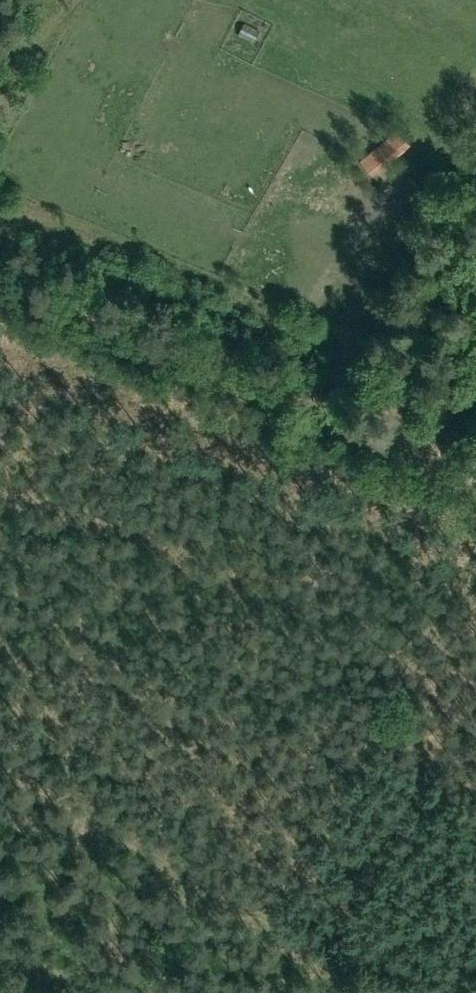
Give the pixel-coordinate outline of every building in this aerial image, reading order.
[(244,23),(239,36),(253,43),(259,30),(244,23)] [(359,161),(373,177),(411,146),(397,130),(359,161)]
